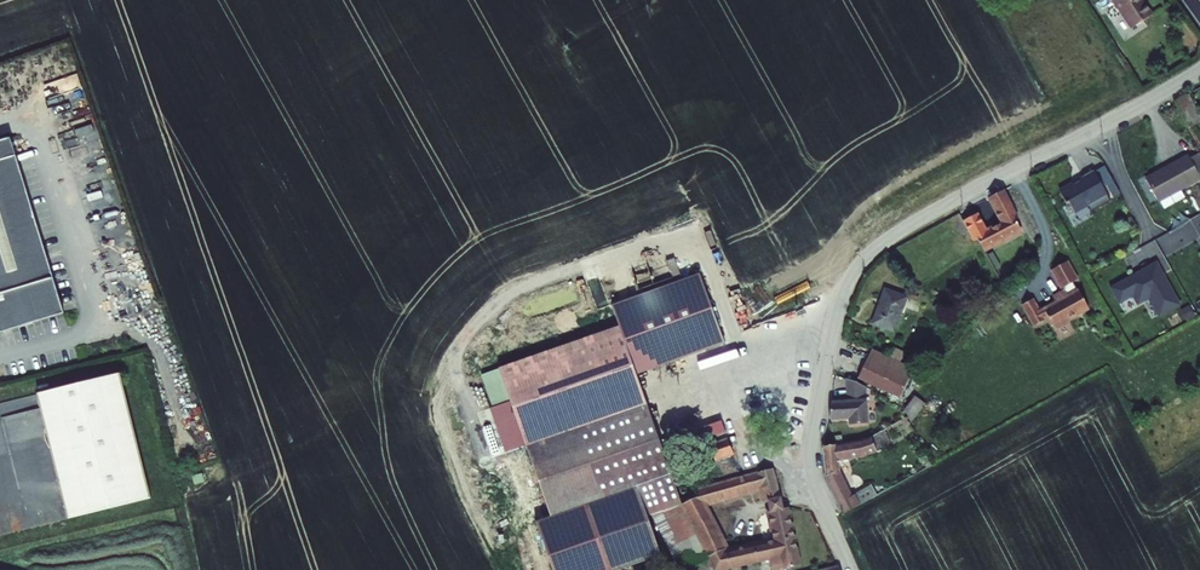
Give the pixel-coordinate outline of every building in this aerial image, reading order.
[(1131,28),(1151,15),(1142,0),(1112,0),(1131,28)] [(1175,101),(1189,128),(1199,123),(1199,122),(1185,95),(1175,101)] [(16,156),(11,138),(0,142),(0,161),(16,156)] [(1146,178),(1158,202),(1199,179),(1199,176),(1199,174),(1199,152),(1191,157),(1189,154),(1146,178)] [(16,156),(0,161),(0,332),(64,313),(16,156)] [(989,248),(1022,229),(1009,206),(1000,190),(987,198),(1001,223),(989,230),(980,213),(972,219),(980,236),(982,236),(989,248)] [(1080,278),(1069,260),(1050,269),(1060,289),(1064,288),(1066,293),(1054,300),(1056,304),(1041,312),(1033,298),(1021,304),(1033,327),(1045,321),(1044,318),(1048,316),(1056,331),(1070,324),(1067,319),(1090,307),(1075,281),(1080,278)] [(612,306),(620,326),(637,372),(723,343),(699,275),(612,306)] [(909,297),(885,289),(873,325),(896,333),(909,297)] [(530,447),(647,405),(637,372),(620,326),(484,374),(495,406),(514,400),(517,409),(529,443),(530,447)] [(915,369),(872,349),(858,378),(900,399),(915,369)] [(35,395),(65,519),(148,499),(118,375),(35,395)] [(847,403),(831,403),(830,419),(849,419),(848,427),(866,427),(867,387),(859,382),(848,378),(847,403)] [(915,419),(925,403),(914,396),(905,413),(915,419)] [(647,405),(530,447),(554,517),(639,486),(671,475),(647,405)] [(721,422),(703,429),(717,469),(736,462),(721,422)] [(859,441),(822,447),(824,474),(844,514),(857,506),(853,499),(840,470),(839,463),(862,460),(859,441)] [(698,489),(700,497),(653,520),(677,569),(727,569),(771,561),(773,569),(790,569),(788,558),(800,555),(796,539),(805,537),(802,526),(818,522),(815,514),(807,513),(791,511),(790,508),(783,508),(772,458),(748,462),(750,473),(698,489)] [(650,515),(668,509),(659,488),(674,484),(671,475),(639,486),(650,515)] [(668,509),(682,504),(674,484),(659,488),(668,509)] [(554,517),(540,522),(539,522),(556,569),(617,569),(664,554),(650,515),(639,486),(554,517)] [(858,496),(853,499),(857,506),(862,504),(858,496)]
